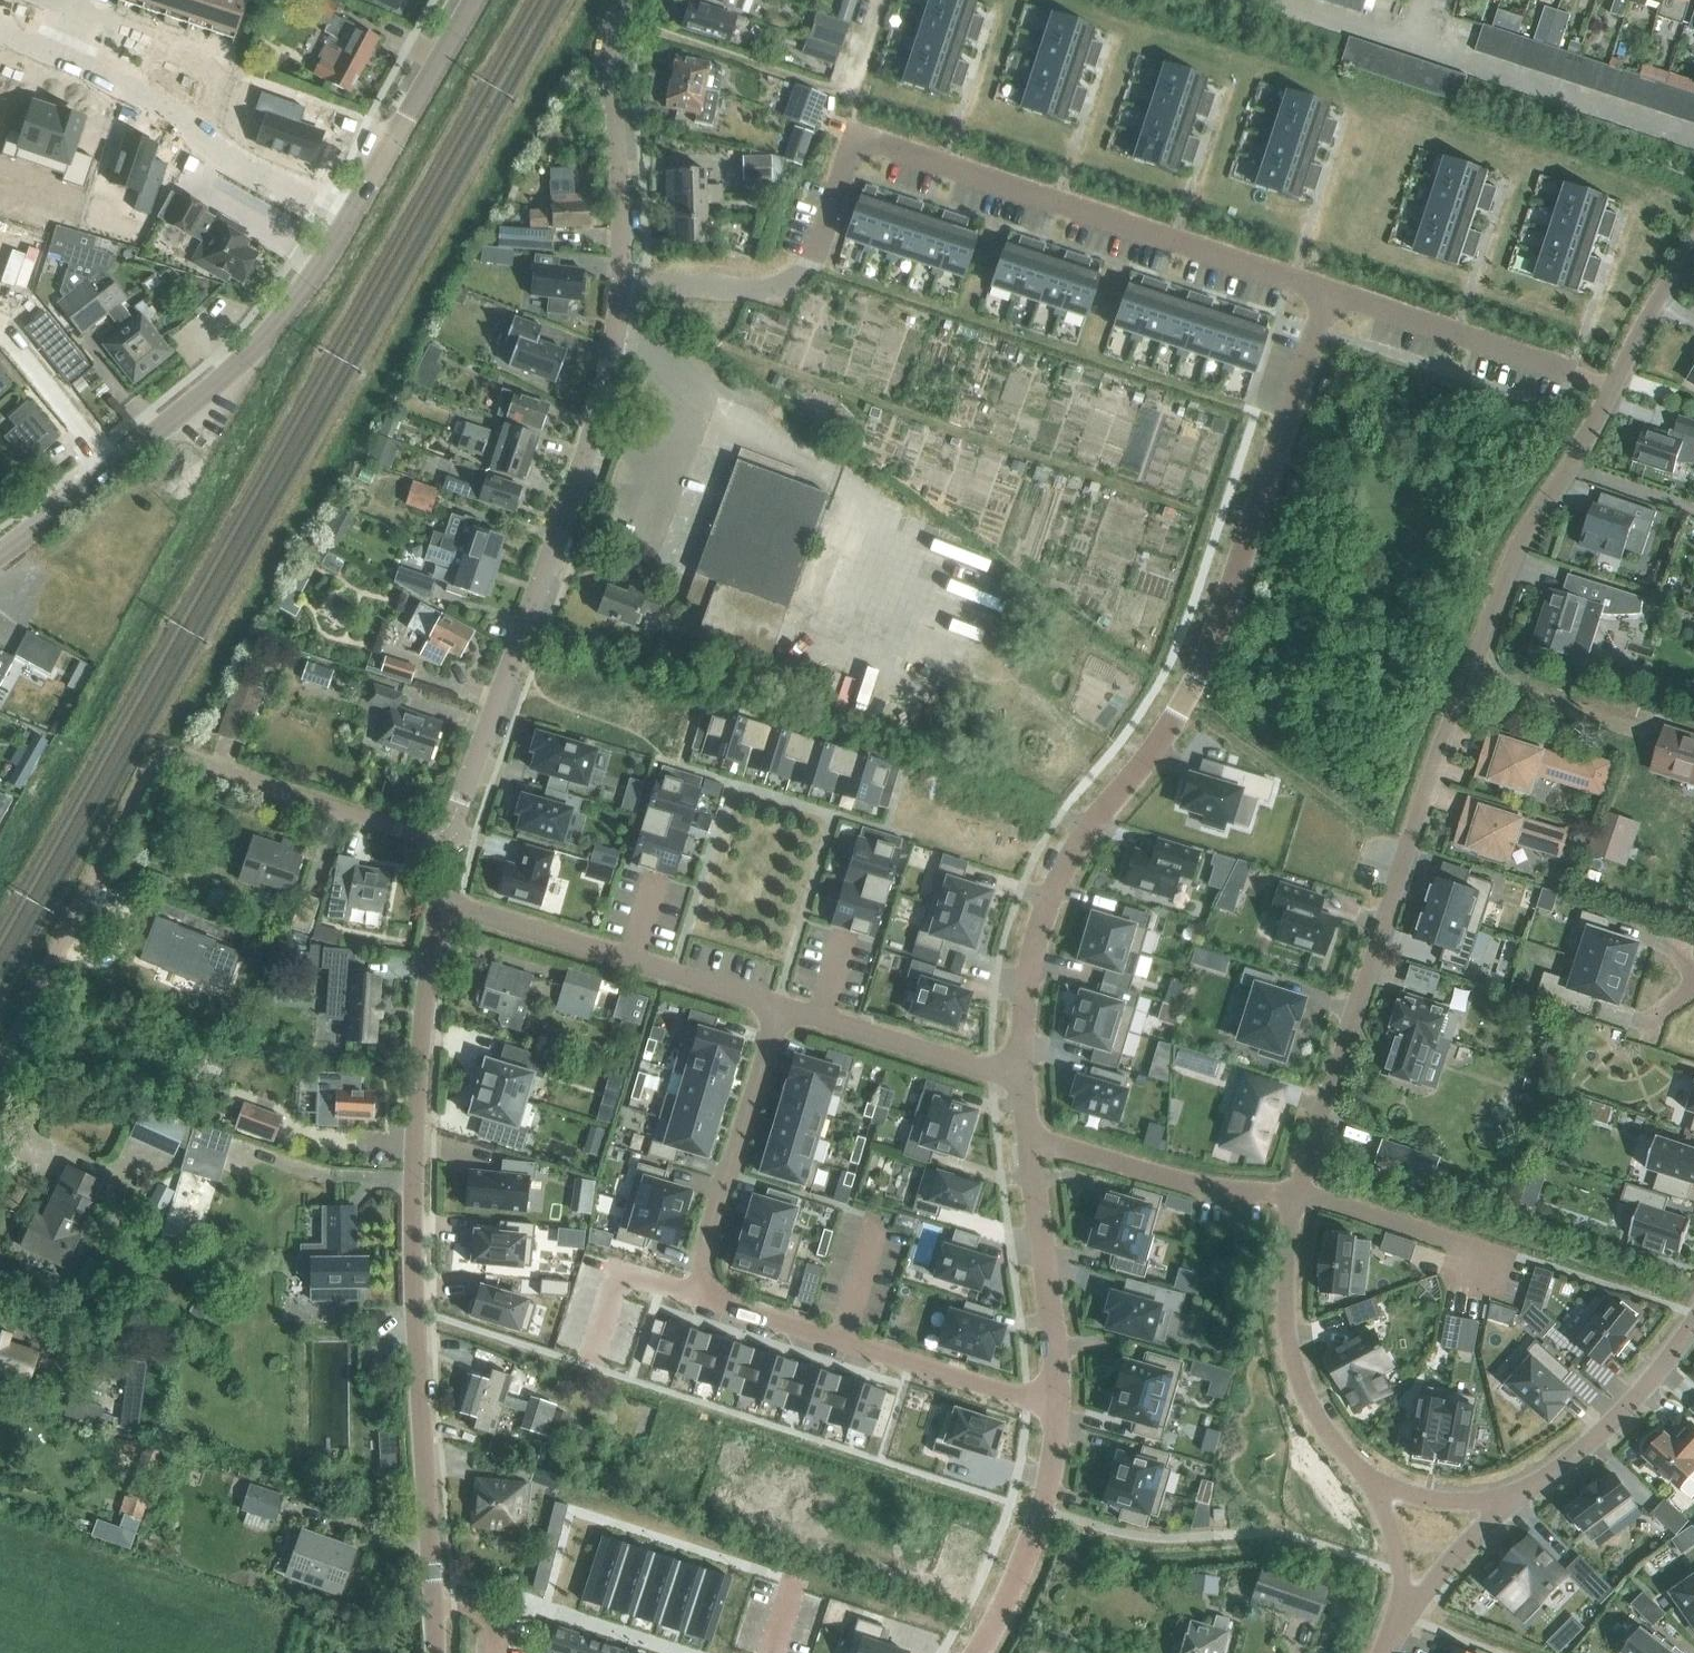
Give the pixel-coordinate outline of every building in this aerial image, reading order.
[(118,0),(233,40),(241,16),(248,18),(253,0),(118,0)] [(330,36),(319,58),(321,59),(313,74),(349,93),(378,37),(349,22),(348,24),(334,16),(337,8),(339,4),(338,3),(330,0),(275,0),(299,10),(301,6),(322,15),(318,22),(327,27),(324,33),(330,36)] [(395,12),(401,0),(371,0),(395,12)] [(726,8),(726,9),(741,14),(746,0),(706,0),(726,8)] [(919,12),(981,32),(985,19),(972,15),(975,5),(982,7),(982,6),(964,0),(930,0),(927,8),(921,6),(919,12)] [(1341,8),(1344,0),(1329,0),(1327,4),(1341,8)] [(1354,13),(1359,0),(1344,0),(1341,8),(1354,13)] [(1612,15),(1623,18),(1630,0),(1618,0),(1612,15)] [(1657,17),(1681,26),(1689,4),(1690,0),(1663,0),(1661,5),(1657,17)] [(339,4),(337,8),(346,11),(348,5),(339,1),(338,3),(339,4)] [(684,16),(681,23),(683,27),(683,28),(716,39),(716,38),(729,42),(737,19),(724,15),(724,13),(691,3),(687,14),(684,16)] [(853,10),(841,6),(837,19),(849,23),(853,10)] [(1533,39),(1545,44),(1557,11),(1544,7),(1533,39)] [(1466,10),(1459,8),(1457,15),(1464,17),(1466,10)] [(1557,11),(1545,44),(1558,48),(1569,15),(1557,11)] [(924,18),(918,36),(960,50),(964,40),(977,44),(981,32),(919,12),(918,16),(924,18)] [(1039,32),(1037,38),(1099,58),(1103,45),(1090,41),(1093,31),(1100,33),(1100,32),(1052,15),(1046,34),(1039,32)] [(822,43),(845,51),(853,28),(830,20),(822,43)] [(1475,52),(1488,56),(1497,29),(1484,25),(1475,52)] [(1500,60),(1509,33),(1497,29),(1488,56),(1500,60)] [(1513,64),(1522,37),(1509,33),(1500,60),(1513,64)] [(906,52),(904,57),(906,58),(966,77),(970,65),(957,61),(960,50),(918,36),(912,54),(906,52)] [(1525,68),(1534,41),(1522,37),(1513,64),(1525,68)] [(1036,62),(1079,76),(1082,66),(1095,70),(1099,58),(1037,38),(1036,42),(1042,44),(1036,62)] [(1342,64),(1355,68),(1364,42),(1351,38),(1342,64)] [(808,57),(836,67),(841,51),(813,41),(808,57)] [(1538,72),(1547,45),(1534,41),(1525,68),(1538,72)] [(1568,51),(1577,54),(1581,44),(1571,41),(1568,51)] [(1355,68),(1368,73),(1377,46),(1364,42),(1355,68)] [(1550,76),(1559,49),(1547,45),(1538,72),(1550,76)] [(1390,51),(1377,46),(1368,73),(1381,77),(1390,51)] [(1563,81),(1572,54),(1559,49),(1550,76),(1563,81)] [(1381,77),(1394,82),(1394,81),(1403,55),(1390,51),(1381,77)] [(1575,85),(1584,58),(1572,54),(1563,81),(1575,85)] [(1407,86),(1416,59),(1403,55),(1394,81),(1407,86)] [(1612,56),(1609,65),(1621,69),(1623,60),(1612,56)] [(909,64),(903,83),(951,99),(952,98),(946,95),(949,86),(961,90),(966,77),(906,58),(904,57),(902,62),(909,64)] [(670,69),(667,82),(721,93),(724,78),(722,78),(724,68),(711,66),(711,64),(676,58),(674,70),(670,69)] [(1588,89),(1597,62),(1584,58),(1575,85),(1588,89)] [(1407,86),(1420,90),(1429,63),(1416,59),(1407,86)] [(1022,83),(1084,103),(1088,91),(1075,86),(1079,76),(1078,76),(1036,62),(1030,80),(1024,78),(1022,83)] [(1588,89),(1600,93),(1609,66),(1597,62),(1588,89)] [(1420,90),(1433,94),(1442,68),(1429,63),(1420,90)] [(1151,82),(1150,87),(1211,108),(1215,95),(1203,91),(1206,81),(1212,84),(1213,82),(1164,66),(1158,84),(1151,82)] [(1600,93),(1613,97),(1622,70),(1609,66),(1600,93)] [(1433,94),(1446,99),(1455,72),(1442,68),(1433,94)] [(1613,97),(1625,101),(1634,74),(1622,70),(1613,97)] [(1468,76),(1455,72),(1446,99),(1459,103),(1468,76)] [(1625,101),(1638,105),(1647,78),(1634,74),(1625,101)] [(1638,105),(1650,109),(1659,82),(1647,78),(1638,105)] [(232,91),(244,97),(249,87),(237,81),(232,91)] [(721,93),(667,82),(664,96),(668,97),(666,108),(699,115),(697,122),(696,122),(695,123),(714,127),(721,93)] [(1650,109),(1663,114),(1672,87),(1659,82),(1650,109)] [(1080,116),(1084,103),(1022,83),(1020,88),(1027,90),(1021,109),(1070,125),(1070,123),(1064,121),(1067,112),(1080,116)] [(1155,94),(1149,113),(1191,126),(1194,116),(1207,120),(1211,108),(1150,87),(1148,92),(1155,94)] [(1663,114),(1675,118),(1684,91),(1672,87),(1663,114)] [(1688,122),(1693,103),(1693,94),(1684,91),(1675,118),(1688,122)] [(793,119),(815,127),(824,101),(802,93),(793,119)] [(1273,109),(1272,115),(1333,135),(1337,122),(1325,118),(1328,109),(1334,111),(1335,109),(1286,93),(1280,111),(1273,109)] [(262,95),(255,113),(268,117),(258,147),(313,165),(324,133),(300,125),(305,110),(262,95)] [(10,130),(1,155),(16,160),(20,149),(44,157),(59,112),(34,103),(23,135),(10,130)] [(59,112),(44,157),(67,165),(64,177),(78,182),(87,156),(74,152),(84,120),(59,112)] [(1136,128),(1135,133),(1196,153),(1196,154),(1200,141),(1188,137),(1191,126),(1190,126),(1149,113),(1143,131),(1136,128)] [(1277,121),(1271,140),(1313,154),(1316,144),(1329,148),(1333,135),(1272,115),(1270,119),(1277,121)] [(790,144),(784,160),(789,162),(798,165),(801,166),(813,134),(799,129),(794,145),(790,144)] [(1139,141),(1133,159),(1182,175),(1183,174),(1176,172),(1179,162),(1192,166),(1196,153),(1135,133),(1133,139),(1139,141)] [(127,135),(111,183),(140,193),(135,210),(151,215),(168,165),(153,160),(158,147),(148,144),(149,143),(127,135)] [(1258,156),(1257,161),(1318,181),(1322,168),(1310,164),(1313,154),(1271,140),(1265,158),(1258,156)] [(771,179),(770,157),(743,158),(744,180),(771,179)] [(1434,175),(1432,181),(1494,201),(1498,188),(1485,184),(1488,175),(1494,177),(1495,175),(1447,159),(1441,178),(1434,175)] [(1261,168),(1255,186),(1304,202),(1305,201),(1298,199),(1301,189),(1314,194),(1318,181),(1257,161),(1255,166),(1261,168)] [(722,186),(707,187),(706,172),(665,172),(666,197),(707,196),(722,195),(722,186)] [(1437,188),(1431,206),(1473,220),(1477,210),(1489,214),(1494,201),(1432,181),(1431,186),(1437,188)] [(551,210),(529,211),(530,230),(552,229),(588,227),(587,202),(583,203),(582,196),(575,196),(574,183),(550,184),(551,198),(551,210)] [(863,252),(868,254),(883,205),(873,202),(877,189),(865,185),(863,191),(862,191),(846,240),(865,246),(863,252)] [(1554,202),(1552,207),(1614,227),(1618,215),(1605,210),(1608,201),(1615,203),(1615,202),(1567,185),(1561,204),(1554,202)] [(191,236),(203,242),(195,256),(203,260),(199,267),(225,282),(229,275),(242,282),(257,255),(244,248),(248,241),(241,237),(243,234),(237,231),(239,227),(218,215),(214,223),(208,219),(205,208),(182,196),(180,200),(170,194),(157,217),(167,223),(167,224),(190,237),(191,236)] [(722,195),(707,196),(666,197),(667,221),(708,220),(707,203),(722,204),(722,195)] [(883,205),(870,248),(888,254),(886,260),(890,261),(910,200),(898,196),(894,209),(883,205)] [(923,205),(910,200),(890,261),(896,263),(898,257),(915,263),(929,221),(919,217),(923,205)] [(1419,222),(1417,227),(1479,247),(1483,234),(1470,230),(1473,220),(1431,206),(1425,224),(1419,222)] [(1557,214),(1551,232),(1594,246),(1597,236),(1610,240),(1614,227),(1552,207),(1551,212),(1557,214)] [(940,224),(929,221),(915,263),(933,268),(931,275),(936,276),(956,215),(944,211),(940,224)] [(969,220),(956,215),(936,276),(942,278),(944,272),(962,278),(978,229),(977,229),(974,235),(965,232),(969,220)] [(708,220),(667,221),(668,245),(709,244),(716,244),(717,249),(725,249),(724,243),(724,234),(708,234),(708,220)] [(1422,234),(1416,252),(1464,268),(1465,267),(1459,265),(1462,255),(1474,260),(1479,247),(1417,227),(1415,232),(1422,234)] [(530,231),(499,228),(498,239),(498,248),(553,252),(553,243),(554,232),(530,231)] [(1539,248),(1537,253),(1599,273),(1603,260),(1590,256),(1594,246),(1551,232),(1545,250),(1539,248)] [(1008,300),(1013,301),(1033,240),(1020,236),(1016,249),(1007,246),(1009,240),(1007,239),(991,288),(1010,294),(1008,300)] [(1033,240),(1013,301),(1018,303),(1020,297),(1038,303),(1052,261),(1041,257),(1046,244),(1033,240)] [(57,305),(81,336),(108,314),(120,305),(126,300),(105,274),(112,268),(115,259),(66,243),(61,257),(62,257),(60,262),(97,274),(93,277),(67,269),(61,293),(65,299),(57,305)] [(483,248),(481,265),(496,266),(497,250),(483,248)] [(1052,261),(1038,303),(1056,309),(1054,315),(1059,317),(1059,315),(1079,256),(1066,252),(1062,264),(1052,261)] [(1542,260),(1536,279),(1585,295),(1585,293),(1579,291),(1582,282),(1595,286),(1599,273),(1537,253),(1535,258),(1542,260)] [(582,278),(583,270),(558,268),(559,259),(535,256),(531,296),(549,298),(547,314),(567,316),(569,300),(580,301),(580,294),(585,294),(587,278),(582,278)] [(1092,260),(1079,256),(1059,317),(1064,318),(1066,312),(1084,318),(1100,270),(1099,269),(1097,276),(1087,272),(1092,260)] [(1130,279),(1113,328),(1132,334),(1130,340),(1135,342),(1156,281),(1143,276),(1139,289),(1129,286),(1131,280),(1130,279)] [(1168,285),(1156,281),(1135,342),(1141,343),(1143,338),(1160,343),(1174,301),(1164,297),(1168,285)] [(458,288),(453,301),(463,305),(468,292),(458,288)] [(1184,304),(1174,301),(1160,343),(1178,349),(1176,355),(1181,357),(1201,296),(1188,292),(1184,304)] [(1201,296),(1181,357),(1186,359),(1188,353),(1206,358),(1220,316),(1210,312),(1214,300),(1201,296)] [(103,346),(133,384),(171,354),(141,316),(134,322),(120,305),(108,314),(122,331),(103,346)] [(1230,319),(1220,316),(1206,358),(1224,364),(1222,370),(1227,372),(1247,311),(1234,307),(1230,319)] [(1259,315),(1247,311),(1227,372),(1232,374),(1234,368),(1253,373),(1268,325),(1267,324),(1265,331),(1255,328),(1259,315)] [(46,314),(26,330),(57,369),(40,382),(49,394),(66,381),(68,382),(87,366),(46,314)] [(509,367),(557,383),(567,353),(538,343),(543,329),(515,319),(506,343),(516,347),(509,367)] [(412,379),(431,389),(443,364),(440,363),(444,353),(430,346),(412,379)] [(1016,349),(1007,347),(1005,354),(1014,357),(1016,349)] [(1107,350),(1105,354),(1119,358),(1120,354),(1107,350)] [(1035,362),(1024,358),(1021,366),(1032,370),(1035,362)] [(1063,380),(1075,383),(1077,375),(1066,371),(1063,380)] [(10,385),(0,374),(0,395),(10,385)] [(770,384),(779,388),(783,379),(775,375),(770,384)] [(82,378),(73,386),(79,394),(89,387),(82,378)] [(497,415),(506,419),(540,431),(541,428),(544,426),(547,419),(545,415),(549,406),(532,400),(503,389),(500,396),(502,400),(497,415)] [(1141,404),(1144,396),(1135,393),(1133,401),(1141,404)] [(57,437),(28,404),(11,419),(19,427),(7,438),(29,463),(57,437)] [(1185,409),(1179,407),(1177,414),(1183,416),(1185,409)] [(879,411),(870,408),(867,417),(876,420),(879,411)] [(1632,461),(1672,473),(1676,461),(1693,462),(1693,459),(1693,421),(1678,416),(1671,438),(1643,428),(1632,461)] [(1211,426),(1214,432),(1223,435),(1226,425),(1213,420),(1211,426)] [(456,421),(452,433),(531,459),(533,453),(537,451),(539,444),(538,440),(539,437),(503,427),(500,435),(456,421)] [(408,432),(384,422),(379,434),(403,444),(408,432)] [(531,459),(452,433),(448,444),(458,447),(457,449),(492,460),(489,470),(524,482),(525,479),(528,477),(531,470),(529,466),(531,459)] [(390,470),(400,445),(377,436),(367,461),(390,470)] [(829,496),(737,461),(695,575),(716,583),(706,610),(698,633),(769,659),(829,496)] [(1021,474),(1024,465),(1014,461),(1011,470),(1021,474)] [(478,502),(478,501),(512,512),(515,503),(519,501),(522,494),(520,490),(521,487),(487,476),(482,490),(447,478),(442,490),(478,502)] [(405,506),(430,515),(438,490),(413,482),(405,506)] [(1601,553),(1605,542),(1625,549),(1639,554),(1642,555),(1657,512),(1602,494),(1598,506),(1596,510),(1594,517),(1593,516),(1590,515),(1579,546),(1601,553)] [(335,507),(329,519),(342,526),(348,514),(335,507)] [(1175,512),(1165,509),(1162,518),(1172,522),(1175,512)] [(452,516),(440,551),(494,569),(504,540),(478,530),(480,523),(465,518),(464,520),(452,516)] [(494,569),(440,551),(436,563),(453,569),(446,591),(466,598),(468,592),(484,598),(494,569)] [(428,601),(435,579),(399,568),(395,582),(428,601)] [(1643,598),(1568,574),(1562,594),(1551,590),(1534,644),(1565,653),(1562,661),(1563,662),(1564,660),(1583,666),(1600,613),(1604,615),(1608,616),(1612,617),(1616,617),(1621,617),(1625,617),(1630,617),(1633,616),(1638,615),(1641,614),(1643,598)] [(706,610),(716,583),(695,575),(685,601),(706,610)] [(308,581),(298,576),(279,610),(294,618),(299,609),(294,606),(308,581)] [(598,615),(634,628),(640,611),(656,617),(662,600),(629,588),(627,592),(608,586),(598,615)] [(473,630),(420,602),(407,629),(427,640),(419,657),(438,667),(447,651),(458,657),(473,630)] [(50,675),(63,651),(27,631),(14,655),(50,675)] [(13,662),(15,659),(0,651),(0,685),(13,662)] [(380,672),(410,682),(414,668),(384,659),(380,672)] [(80,662),(74,674),(88,680),(94,669),(80,662)] [(333,672),(308,663),(304,677),(316,681),(315,684),(328,689),(333,672)] [(238,682),(219,735),(244,744),(254,717),(245,714),(254,688),(238,682)] [(369,703),(390,710),(380,739),(397,744),(395,748),(429,760),(441,725),(407,713),(407,711),(398,707),(402,696),(374,686),(369,703)] [(704,703),(702,709),(704,709),(712,712),(714,705),(704,702),(704,703)] [(701,719),(711,723),(714,712),(712,712),(704,709),(701,719)] [(702,753),(701,754),(708,757),(710,751),(725,755),(737,717),(715,711),(714,712),(711,723),(708,732),(705,742),(702,753)] [(737,717),(725,755),(741,760),(739,766),(745,768),(759,724),(737,717)] [(698,729),(708,732),(711,723),(701,719),(698,729)] [(780,731),(759,724),(745,768),(752,770),(753,764),(768,769),(780,731)] [(695,739),(705,742),(708,732),(698,729),(695,739)] [(1528,797),(1530,792),(1536,773),(1581,787),(1583,781),(1606,788),(1612,767),(1590,760),(1588,768),(1542,753),(1543,749),(1492,733),(1484,730),(1469,778),(1528,797)] [(802,737),(780,731),(768,769),(784,773),(783,779),(789,781),(802,737)] [(1667,747),(1660,768),(1663,773),(1680,779),(1681,777),(1693,781),(1693,741),(1667,732),(1663,745),(1667,747)] [(537,734),(532,752),(537,753),(532,770),(550,775),(546,789),(566,795),(570,782),(585,786),(595,752),(537,734)] [(35,736),(28,748),(40,754),(47,742),(35,736)] [(824,744),(802,737),(789,781),(795,783),(797,777),(812,782),(824,744)] [(691,749),(702,753),(705,742),(695,739),(691,749)] [(846,751),(824,744),(812,782),(828,787),(826,792),(832,794),(846,751)] [(867,757),(846,751),(832,794),(839,796),(840,790),(856,795),(867,757)] [(890,764),(867,757),(856,795),(871,800),(870,806),(877,808),(877,806),(880,796),(883,786),(886,776),(889,766),(890,764)] [(660,766),(657,776),(668,779),(671,769),(660,766)] [(889,766),(886,776),(897,779),(900,769),(889,766)] [(18,767),(9,782),(20,789),(29,773),(18,767)] [(1185,797),(1181,808),(1205,815),(1202,824),(1222,830),(1225,821),(1230,823),(1230,821),(1239,793),(1256,798),(1267,801),(1272,782),(1224,768),(1219,785),(1197,778),(1188,776),(1182,797),(1185,797)] [(671,769),(668,779),(678,782),(681,772),(671,769)] [(692,775),(681,772),(678,782),(689,786),(692,775)] [(702,779),(692,775),(689,786),(699,789),(702,779)] [(655,776),(649,798),(688,810),(693,795),(699,796),(701,789),(699,789),(689,786),(678,782),(668,779),(657,776),(655,776)] [(886,776),(883,786),(894,789),(897,779),(886,776)] [(883,786),(880,796),(890,799),(894,789),(883,786)] [(522,797),(517,814),(522,816),(518,830),(561,842),(562,841),(576,845),(585,814),(579,812),(582,800),(566,795),(546,789),(542,802),(522,797)] [(10,799),(0,795),(0,816),(10,799)] [(880,796),(877,806),(887,809),(890,799),(880,796)] [(642,820),(687,834),(689,827),(683,826),(688,810),(649,798),(642,820)] [(1508,859),(1513,844),(1557,858),(1564,834),(1521,821),(1522,817),(1471,801),(1463,798),(1449,846),(1507,863),(1508,859)] [(1601,810),(1585,855),(1622,868),(1638,822),(1601,810)] [(635,842),(675,854),(679,838),(685,840),(687,834),(642,820),(635,842)] [(862,827),(859,838),(870,841),(873,831),(862,827)] [(873,831),(870,841),(880,844),(883,834),(873,831)] [(883,834),(880,844),(891,847),(894,837),(883,834)] [(260,884),(289,894),(305,846),(284,840),(282,846),(254,837),(239,882),(258,889),(260,884)] [(859,838),(858,837),(855,844),(861,846),(857,861),(896,873),(903,851),(901,850),(891,847),(880,844),(870,841),(859,838)] [(894,837),(891,847),(901,850),(904,840),(894,837)] [(635,842),(628,864),(674,878),(676,871),(670,869),(675,854),(635,842)] [(1200,852),(1169,843),(1165,859),(1134,850),(1123,885),(1172,899),(1179,876),(1191,880),(1200,852)] [(547,875),(553,854),(525,846),(519,867),(506,864),(498,894),(541,906),(550,876),(547,875)] [(607,851),(603,866),(614,869),(619,854),(607,851)] [(1215,854),(1211,865),(1215,866),(1231,871),(1236,860),(1215,854)] [(330,897),(326,918),(345,922),(348,908),(381,914),(382,907),(388,874),(355,867),(356,861),(337,858),(330,897)] [(1249,863),(1236,859),(1236,860),(1231,871),(1226,880),(1243,885),(1249,863)] [(896,873),(857,861),(852,877),(846,875),(844,882),(890,895),(896,873)] [(940,863),(927,904),(982,921),(990,893),(961,884),(965,871),(940,863)] [(613,869),(601,866),(598,877),(610,880),(613,869)] [(1464,889),(1439,881),(1434,879),(1424,907),(1424,909),(1481,927),(1495,884),(1468,875),(1464,889)] [(890,895),(844,882),(842,888),(848,890),(844,905),(883,917),(890,895)] [(1306,909),(1311,894),(1279,883),(1270,910),(1282,914),(1274,940),(1324,957),(1337,919),(1306,909)] [(302,895),(291,928),(309,933),(320,900),(302,895)] [(982,921),(927,904),(914,944),(940,952),(944,940),(973,949),(982,921)] [(883,917),(844,905),(839,921),(833,919),(831,926),(876,939),(883,917)] [(1140,953),(1151,916),(1124,908),(1120,922),(1092,913),(1085,936),(1127,950),(1140,953)] [(1481,927),(1424,909),(1422,912),(1423,913),(1414,938),(1445,948),(1440,962),(1467,970),(1481,927)] [(1610,921),(1584,913),(1579,928),(1590,931),(1581,960),(1627,975),(1637,945),(1606,935),(1610,921)] [(200,982),(201,982),(227,991),(241,953),(216,944),(214,943),(213,947),(176,933),(178,927),(179,926),(156,917),(139,960),(161,968),(163,963),(202,978),(200,982)] [(327,940),(331,928),(317,924),(314,936),(327,940)] [(1129,991),(1140,953),(1127,950),(1085,936),(1077,961),(1106,970),(1102,983),(1113,987),(1129,991)] [(310,946),(310,954),(284,952),(282,968),(318,971),(320,955),(320,946),(310,946)] [(1222,973),(1226,958),(1194,948),(1190,963),(1222,973)] [(323,949),(322,971),(332,972),(350,973),(353,974),(354,951),(323,949)] [(1627,975),(1581,960),(1572,988),(1560,984),(1555,999),(1582,1008),(1587,994),(1618,1004),(1627,975)] [(911,961),(907,976),(921,981),(911,1014),(954,1028),(959,1011),(964,1012),(969,995),(959,992),(962,978),(934,970),(935,968),(911,961)] [(477,1001),(480,1003),(479,1007),(501,1014),(499,1019),(503,1026),(519,1031),(528,1002),(525,1001),(532,977),(491,964),(483,988),(484,988),(484,991),(480,991),(477,1001)] [(1277,979),(1244,968),(1239,984),(1255,989),(1239,1040),(1264,1048),(1263,1053),(1283,1059),(1291,1034),(1286,1033),(1291,1017),(1296,1019),(1301,1001),(1273,992),(1277,979)] [(601,981),(567,970),(559,996),(593,1007),(601,981)] [(379,1005),(380,980),(350,977),(350,982),(341,982),(340,998),(333,997),(331,1014),(331,1020),(348,1021),(347,1041),(376,1043),(378,1018),(381,1018),(382,1005),(379,1005)] [(604,982),(602,989),(617,994),(619,987),(604,982)] [(1108,1000),(1080,992),(1073,1017),(1128,1032),(1139,995),(1129,991),(1113,987),(1108,1000)] [(622,992),(615,1015),(638,1022),(645,999),(622,992)] [(1427,1033),(1437,1036),(1449,1040),(1457,1016),(1446,1013),(1447,1009),(1394,992),(1385,1020),(1393,1022),(1427,1033)] [(741,1041),(713,1033),(717,1019),(690,1011),(679,1049),(734,1065),(741,1041)] [(1117,1070),(1128,1032),(1073,1017),(1066,1040),(1094,1048),(1090,1062),(1117,1070)] [(1422,1079),(1433,1044),(1449,1049),(1451,1041),(1449,1040),(1437,1036),(1427,1033),(1393,1022),(1392,1027),(1398,1029),(1386,1067),(1422,1079)] [(657,1042),(648,1040),(644,1052),(653,1055),(657,1042)] [(1158,1042),(1148,1077),(1167,1082),(1170,1046),(1158,1042)] [(481,1072),(476,1088),(526,1103),(534,1076),(542,1079),(548,1060),(509,1048),(504,1066),(486,1061),(487,1060),(485,1059),(484,1061),(485,1061),(481,1073),(481,1072)] [(1198,1056),(1174,1048),(1173,1065),(1193,1071),(1198,1056)] [(734,1065),(679,1049),(672,1073),(685,1077),(685,1076),(727,1088),(734,1065)] [(1561,1056),(1541,1049),(1535,1065),(1556,1072),(1561,1056)] [(823,1065),(795,1056),(788,1080),(830,1093),(830,1094),(843,1098),(854,1059),(828,1051),(823,1065)] [(1128,1078),(1091,1068),(1088,1081),(1077,1078),(1072,1095),(1077,1097),(1073,1110),(1116,1122),(1125,1092),(1124,1091),(1128,1078)] [(1526,1089),(1545,1095),(1551,1078),(1532,1072),(1526,1089)] [(371,1120),(371,1117),(373,1117),(373,1105),(372,1105),(372,1094),(361,1093),(362,1075),(319,1073),(316,1126),(337,1127),(338,1118),(371,1120)] [(647,1075),(638,1073),(634,1086),(643,1088),(647,1075)] [(727,1088),(685,1076),(685,1077),(679,1098),(678,1099),(721,1111),(727,1088)] [(1261,1158),(1283,1089),(1245,1077),(1229,1125),(1234,1127),(1228,1147),(1261,1158)] [(830,1093),(788,1080),(781,1103),(823,1116),(830,1094),(830,1093)] [(969,1135),(977,1112),(948,1103),(953,1089),(926,1081),(914,1119),(969,1135)] [(643,1088),(634,1086),(630,1099),(639,1101),(643,1088)] [(526,1103),(476,1088),(472,1102),(469,1113),(468,1115),(470,1116),(488,1121),(482,1138),(521,1150),(526,1132),(518,1129),(526,1103)] [(721,1111),(678,1099),(679,1098),(666,1094),(658,1119),(671,1123),(671,1122),(714,1134),(721,1111)] [(1572,1094),(1566,1112),(1607,1125),(1612,1107),(1572,1094)] [(823,1116),(781,1103),(774,1126),(817,1139),(823,1116)] [(235,1128),(273,1142),(282,1118),(244,1104),(235,1128)] [(602,1104),(597,1120),(612,1124),(617,1108),(602,1104)] [(875,1106),(867,1104),(863,1116),(872,1119),(875,1106)] [(182,1128),(141,1110),(128,1139),(169,1157),(182,1128)] [(962,1160),(969,1135),(914,1119),(902,1156),(929,1165),(933,1151),(962,1160)] [(231,1135),(195,1122),(187,1150),(223,1162),(231,1135)] [(714,1134),(671,1122),(671,1123),(665,1145),(652,1142),(648,1156),(674,1164),(678,1150),(707,1158),(714,1134)] [(817,1139),(774,1126),(767,1149),(810,1162),(810,1161),(817,1139)] [(1151,1150),(1163,1154),(1166,1130),(1157,1127),(1151,1150)] [(591,1128),(588,1136),(606,1141),(609,1133),(591,1128)] [(645,1138),(634,1135),(630,1149),(640,1152),(645,1138)] [(866,1140),(857,1137),(853,1150),(862,1152),(866,1140)] [(1661,1139),(1650,1170),(1656,1172),(1652,1186),(1687,1197),(1691,1184),(1693,1185),(1693,1150),(1661,1139)] [(1439,1161),(1384,1143),(1377,1165),(1432,1183),(1439,1161)] [(810,1162),(767,1149),(760,1173),(803,1186),(812,1189),(819,1164),(810,1161),(810,1162)] [(862,1152),(853,1150),(850,1163),(858,1165),(862,1152)] [(501,1175),(469,1171),(465,1207),(526,1213),(529,1179),(535,1180),(536,1164),(502,1160),(501,1175)] [(667,1173),(638,1164),(627,1203),(683,1219),(683,1218),(681,1218),(684,1208),(687,1209),(692,1194),(662,1185),(666,1174),(667,1174),(667,1173)] [(22,1246),(67,1268),(82,1237),(79,1236),(96,1200),(94,1199),(98,1190),(100,1191),(102,1186),(67,1169),(43,1218),(37,1215),(22,1246)] [(977,1193),(979,1185),(925,1169),(912,1211),(938,1218),(942,1206),(971,1214),(971,1213),(976,1214),(981,1194),(977,1193)] [(855,1175),(847,1173),(843,1186),(851,1188),(855,1175)] [(1523,1189),(1538,1194),(1543,1178),(1528,1173),(1523,1189)] [(581,1178),(579,1192),(593,1194),(595,1180),(581,1178)] [(1664,1254),(1674,1222),(1648,1213),(1653,1199),(1610,1185),(1605,1201),(1623,1207),(1613,1237),(1629,1242),(1627,1249),(1647,1255),(1649,1249),(1664,1254)] [(1151,1235),(1160,1201),(1132,1193),(1131,1194),(1132,1195),(1129,1206),(1101,1198),(1094,1220),(1150,1236),(1151,1235)] [(795,1209),(753,1197),(746,1221),(788,1233),(789,1232),(795,1209)] [(157,1201),(150,1216),(160,1221),(167,1206),(157,1201)] [(675,1245),(683,1219),(627,1203),(615,1241),(644,1250),(645,1248),(644,1248),(647,1237),(675,1245)] [(335,1301),(359,1301),(359,1288),(367,1288),(367,1284),(369,1283),(369,1274),(367,1272),(367,1260),(356,1260),(355,1208),(322,1209),(322,1245),(300,1245),(300,1259),(296,1259),(296,1275),(310,1274),(310,1298),(310,1301),(335,1301)] [(1150,1236),(1094,1220),(1096,1221),(1093,1235),(1089,1234),(1086,1245),(1115,1254),(1111,1268),(1110,1267),(1110,1269),(1144,1279),(1149,1262),(1146,1261),(1153,1237),(1150,1236)] [(788,1233),(746,1221),(739,1244),(795,1260),(802,1236),(789,1232),(788,1233)] [(470,1245),(469,1262),(533,1268),(537,1225),(507,1222),(506,1235),(477,1232),(476,1245),(470,1245)] [(832,1232),(824,1230),(820,1243),(829,1245),(832,1232)] [(974,1256),(979,1238),(955,1230),(949,1248),(944,1247),(935,1277),(978,1290),(982,1278),(987,1279),(993,1262),(974,1256)] [(1352,1234),(1333,1232),(1332,1237),(1328,1237),(1322,1292),(1350,1295),(1356,1240),(1352,1239),(1352,1234)] [(1416,1242),(1388,1233),(1384,1247),(1412,1257),(1416,1242)] [(829,1245),(820,1243),(816,1256),(825,1258),(829,1245)] [(795,1260),(739,1244),(732,1268),(788,1284),(795,1260)] [(822,1268),(813,1266),(809,1279),(818,1281),(822,1268)] [(542,1280),(541,1296),(570,1299),(572,1283),(542,1280)] [(1148,1304),(1110,1293),(1106,1311),(1111,1312),(1106,1329),(1150,1341),(1159,1308),(1180,1314),(1185,1295),(1152,1286),(1148,1304)] [(473,1298),(468,1315),(530,1334),(538,1305),(482,1288),(478,1300),(473,1298)] [(1545,1297),(1530,1292),(1530,1293),(1526,1306),(1523,1316),(1522,1317),(1544,1336),(1554,1324),(1540,1312),(1545,1297)] [(297,1313),(277,1313),(277,1321),(297,1321),(297,1326),(335,1326),(335,1301),(310,1301),(310,1298),(297,1298),(297,1313)] [(1374,1299),(1347,1309),(1352,1323),(1379,1313),(1374,1299)] [(961,1315),(950,1312),(939,1346),(987,1361),(993,1344),(998,1346),(1003,1328),(991,1325),(995,1311),(965,1302),(961,1315)] [(1604,1318),(1596,1312),(1573,1339),(1578,1343),(1582,1346),(1581,1347),(1585,1351),(1603,1365),(1613,1353),(1614,1354),(1627,1338),(1626,1337),(1638,1321),(1635,1318),(1638,1315),(1623,1302),(1619,1306),(1616,1303),(1615,1304),(1604,1318)] [(1491,1303),(1488,1319),(1501,1323),(1506,1308),(1491,1303)] [(1463,1320),(1448,1317),(1443,1346),(1458,1349),(1463,1320)] [(656,1320),(653,1329),(665,1333),(668,1324),(656,1320)] [(1478,1323),(1463,1321),(1458,1349),(1473,1352),(1478,1323)] [(656,1359),(654,1368),(676,1375),(690,1331),(668,1324),(665,1333),(662,1342),(659,1350),(656,1359)] [(653,1329),(650,1338),(662,1342),(665,1333),(653,1329)] [(690,1331),(676,1375),(698,1382),(712,1338),(690,1331)] [(1374,1332),(1327,1357),(1356,1411),(1391,1393),(1380,1373),(1392,1367),(1384,1351),(1385,1351),(1383,1347),(1382,1347),(1374,1332)] [(29,1386),(30,1384),(28,1383),(33,1369),(26,1367),(31,1352),(32,1352),(33,1350),(10,1342),(12,1336),(10,1335),(9,1336),(0,1333),(0,1377),(29,1386)] [(650,1338),(647,1347),(659,1350),(662,1342),(650,1338)] [(712,1338),(698,1382),(719,1389),(734,1345),(712,1338)] [(1562,1384),(1572,1373),(1537,1341),(1525,1354),(1532,1360),(1509,1385),(1550,1422),(1564,1406),(1560,1403),(1570,1392),(1562,1384)] [(734,1345),(719,1389),(741,1396),(755,1352),(734,1345)] [(647,1347),(644,1355),(656,1359),(659,1350),(647,1347)] [(755,1352),(741,1396),(763,1403),(777,1359),(755,1352)] [(1146,1354),(1147,1354),(1143,1368),(1123,1362),(1115,1388),(1171,1404),(1183,1363),(1146,1353),(1146,1354)] [(644,1355),(641,1364),(654,1368),(656,1359),(644,1355)] [(777,1359),(763,1403),(784,1410),(798,1366),(777,1359)] [(128,1360),(119,1427),(135,1429),(144,1362),(128,1360)] [(1211,1381),(1216,1366),(1198,1361),(1194,1376),(1211,1381)] [(798,1366),(784,1410),(806,1417),(820,1373),(798,1366)] [(465,1375),(459,1393),(497,1406),(499,1401),(502,1402),(505,1395),(501,1394),(506,1376),(492,1372),(489,1382),(465,1375)] [(820,1373),(806,1417),(827,1424),(842,1380),(820,1373)] [(842,1380),(827,1424),(849,1431),(863,1387),(842,1380)] [(863,1387),(849,1431),(872,1438),(875,1429),(878,1420),(880,1412),(883,1403),(886,1394),(863,1387)] [(1160,1443),(1171,1404),(1115,1388),(1115,1389),(1117,1390),(1115,1399),(1111,1398),(1106,1413),(1136,1422),(1133,1433),(1132,1433),(1131,1434),(1160,1443)] [(1411,1453),(1414,1454),(1413,1459),(1429,1462),(1429,1457),(1438,1458),(1450,1394),(1423,1389),(1421,1399),(1421,1398),(1411,1453)] [(497,1408),(497,1406),(459,1393),(453,1412),(470,1417),(468,1427),(489,1433),(494,1415),(498,1416),(501,1409),(497,1408)] [(886,1394),(883,1403),(895,1407),(898,1398),(886,1394)] [(1461,1468),(1462,1463),(1465,1463),(1468,1448),(1473,1449),(1476,1430),(1471,1429),(1475,1408),(1477,1398),(1450,1394),(1438,1458),(1446,1460),(1445,1465),(1461,1468)] [(568,1418),(562,1435),(563,1436),(570,1415),(557,1410),(557,1406),(530,1398),(525,1414),(549,1422),(553,1412),(568,1418)] [(97,1430),(103,1411),(69,1400),(62,1419),(97,1430)] [(883,1403),(880,1412),(892,1415),(895,1407),(883,1403)] [(946,1409),(932,1453),(960,1462),(964,1449),(997,1460),(1003,1444),(998,1442),(1002,1427),(946,1409)] [(549,1432),(562,1435),(568,1418),(553,1412),(549,1422),(525,1414),(520,1429),(548,1437),(549,1432)] [(880,1412),(878,1420),(889,1424),(892,1415),(880,1412)] [(878,1420),(875,1429),(886,1433),(889,1424),(878,1420)] [(1692,1499),(1693,1497),(1693,1426),(1691,1424),(1674,1442),(1665,1435),(1661,1439),(1658,1436),(1645,1449),(1649,1453),(1645,1457),(1650,1462),(1647,1465),(1661,1477),(1664,1474),(1692,1499)] [(875,1429),(872,1438),(884,1442),(886,1433),(875,1429)] [(1138,1460),(1117,1454),(1111,1477),(1109,1476),(1109,1478),(1164,1494),(1171,1470),(1166,1468),(1170,1455),(1142,1447),(1138,1460)] [(141,1523),(161,1457),(146,1451),(123,1517),(125,1518),(141,1523)] [(400,1454),(380,1456),(381,1469),(401,1468),(400,1454)] [(1609,1529),(1637,1507),(1631,1499),(1632,1498),(1614,1475),(1602,1485),(1601,1483),(1584,1495),(1585,1497),(1569,1509),(1572,1513),(1568,1516),(1580,1531),(1584,1528),(1587,1532),(1602,1520),(1609,1529)] [(1164,1494),(1109,1478),(1102,1502),(1122,1507),(1118,1520),(1146,1528),(1150,1516),(1157,1518),(1164,1494)] [(474,1525),(524,1530),(527,1500),(524,1500),(526,1486),(478,1482),(474,1525)] [(241,1511),(276,1523),(283,1496),(250,1485),(241,1511)] [(555,1502),(552,1511),(565,1515),(568,1506),(555,1502)] [(1654,1514),(1676,1533),(1687,1522),(1665,1502),(1654,1514)] [(1195,1516),(1209,1515),(1209,1507),(1198,1506),(1195,1516)] [(552,1511),(550,1520),(563,1523),(565,1515),(552,1511)] [(99,1522),(93,1538),(132,1551),(141,1523),(125,1518),(121,1530),(99,1522)] [(550,1520),(548,1528),(561,1531),(563,1523),(550,1520)] [(548,1528),(546,1537),(559,1540),(561,1531),(548,1528)] [(286,1575),(339,1594),(354,1551),(301,1532),(286,1575)] [(546,1537),(544,1545),(557,1548),(559,1540),(546,1537)] [(605,1538),(603,1538),(593,1570),(619,1578),(629,1548),(604,1540),(605,1538)] [(1568,1576),(1531,1539),(1487,1582),(1515,1610),(1531,1594),(1540,1604),(1553,1591),(1553,1592),(1556,1589),(1556,1588),(1568,1576)] [(544,1545),(541,1554),(555,1557),(557,1548),(544,1545)] [(619,1578),(644,1586),(654,1556),(629,1548),(619,1578)] [(541,1554),(539,1562),(552,1565),(555,1557),(541,1554)] [(680,1565),(654,1556),(644,1586),(670,1595),(680,1565)] [(1580,1558),(1569,1570),(1601,1602),(1613,1591),(1580,1558)] [(539,1562),(537,1571),(550,1574),(552,1565),(539,1562)] [(705,1573),(680,1565),(670,1595),(695,1603),(705,1573)] [(1250,1602),(1317,1624),(1329,1590),(1262,1567),(1250,1602)] [(585,1600),(609,1608),(619,1578),(593,1570),(583,1599),(582,1602),(584,1602),(585,1600)] [(537,1571),(535,1579),(548,1583),(550,1574),(537,1571)] [(695,1603),(722,1612),(732,1580),(730,1579),(730,1581),(705,1573),(695,1603)] [(619,1578),(609,1608),(635,1616),(644,1586),(619,1578)] [(535,1579),(533,1588),(546,1591),(548,1583),(535,1579)] [(1692,1581),(1692,1580),(1663,1602),(1693,1643),(1693,1580),(1692,1581)] [(660,1625),(670,1595),(644,1586),(635,1616),(660,1625)] [(1665,1614),(1644,1593),(1632,1604),(1653,1625),(1665,1614)] [(686,1633),(695,1603),(670,1595),(660,1625),(686,1633)] [(710,1641),(710,1643),(711,1644),(712,1642),(722,1612),(695,1603),(686,1633),(710,1641)] [(1547,1643),(1557,1652),(1560,1652),(1584,1629),(1573,1618),(1547,1643)] [(1226,1632),(1191,1622),(1183,1652),(1221,1652),(1226,1632)] [(846,1652),(904,1652),(879,1645),(883,1632),(855,1623),(846,1652)] [(1642,1631),(1634,1626),(1617,1648),(1623,1652),(1672,1652),(1643,1631),(1642,1631)] [(547,1652),(573,1652),(579,1637),(554,1630),(547,1652)] [(1061,1647),(1066,1637),(1052,1630),(1047,1640),(1061,1647)] [(573,1652),(599,1652),(601,1645),(579,1637),(573,1652)] [(599,1652),(624,1652),(601,1645),(599,1652)]
